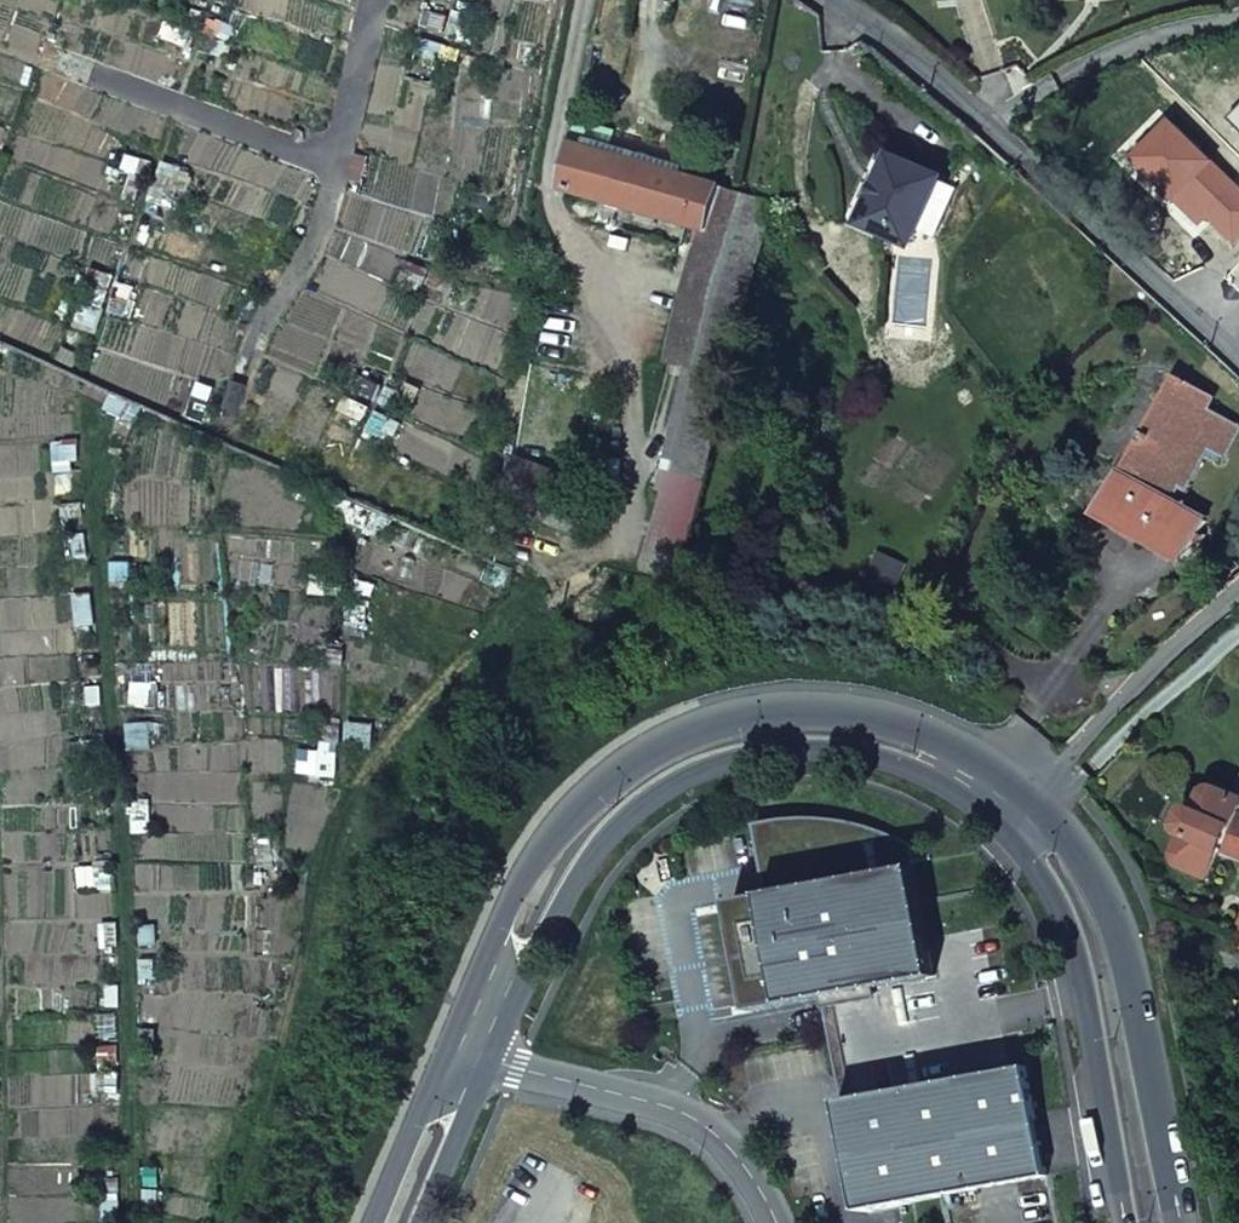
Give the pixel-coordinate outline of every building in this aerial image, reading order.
[(732,2),(770,13),(772,0),(733,0),(732,2)] [(1139,158),(1165,185),(1160,192),(1173,205),(1179,198),(1204,224),(1211,216),(1237,242),(1238,240),(1238,186),(1175,122),(1139,158)] [(718,186),(575,143),(566,190),(706,230),(718,186)] [(894,154),(864,223),(915,244),(944,175),(894,154)] [(774,200),(718,186),(706,230),(668,364),(690,369),(668,465),(704,480),(706,481),(774,200)] [(1177,378),(1147,431),(1143,429),(1137,439),(1142,441),(1125,471),(1121,469),(1099,511),(1184,559),(1208,516),(1173,499),(1181,484),(1188,487),(1211,446),(1226,454),(1238,430),(1238,425),(1207,407),(1212,398),(1177,378)] [(605,493),(514,456),(502,505),(583,538),(605,493)] [(668,465),(665,464),(657,489),(663,491),(639,571),(673,580),(704,480),(668,465)] [(1214,788),(1209,787),(1205,790),(1202,793),(1195,810),(1191,808),(1188,809),(1179,829),(1179,832),(1180,833),(1185,835),(1178,853),(1177,857),(1178,860),(1179,863),(1183,866),(1213,878),(1223,851),(1238,857),(1238,797),(1214,788)] [(755,823),(767,894),(731,901),(752,1011),(824,997),(866,1211),(1050,1176),(1028,1066),(1009,1071),(981,928),(929,938),(915,865),(913,865),(910,844),(893,835),(872,827),(845,820),(815,817),(791,817),(771,819),(755,823)]
